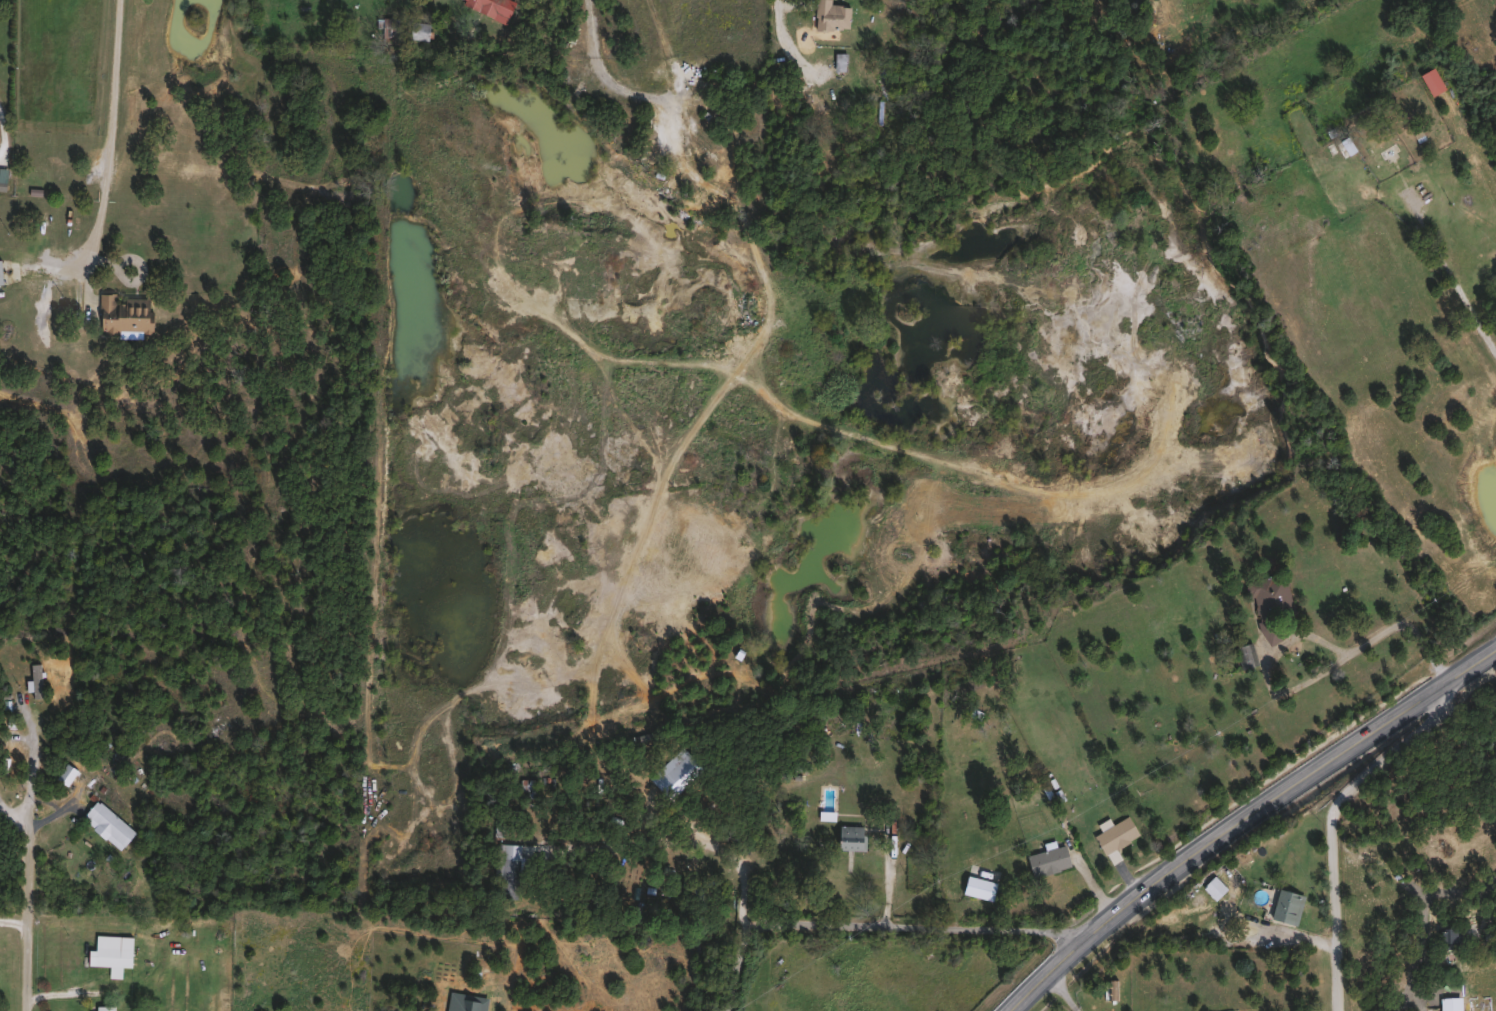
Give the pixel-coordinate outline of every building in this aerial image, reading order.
[(506,22),(452,0),(515,0),(506,22)] [(428,22),(426,40),(407,38),(409,20),(428,22)] [(844,70),(835,70),(835,53),(844,53),(844,70)] [(1362,136),(1383,125),(1397,151),(1376,162),(1362,136)] [(149,332),(97,331),(98,293),(115,293),(115,297),(149,297),(149,332)] [(1271,611),(1279,639),(1263,643),(1247,583),(1280,573),(1290,606),(1271,611)] [(14,683),(12,665),(45,662),(46,680),(14,683)] [(17,728),(14,776),(1,775),(4,728),(17,728)] [(520,796),(520,779),(534,779),(534,796),(520,796)] [(87,816),(100,802),(130,831),(116,844),(87,816)] [(1137,834),(1103,855),(1091,837),(1101,831),(1097,824),(1105,819),(1110,825),(1126,815),(1137,834)] [(835,850),(835,825),(863,825),(863,850),(835,850)] [(494,881),(495,844),(519,844),(518,856),(523,856),(521,899),(499,898),(500,882),(494,881)] [(1025,852),(1065,846),(1068,868),(1028,875),(1025,852)] [(1199,885),(1211,874),(1226,888),(1214,900),(1199,885)] [(960,894),(964,875),(994,881),(990,900),(960,894)] [(1303,895),(1296,925),(1268,919),(1275,888),(1303,895)] [(1472,926),(1472,939),(1463,939),(1463,948),(1442,948),(1442,926),(1472,926)] [(86,947),(130,947),(129,966),(120,966),(120,977),(108,977),(108,965),(86,965),(86,947)] [(1112,1000),(1102,1000),(1102,979),(1112,979),(1112,1000)] [(1459,996),(1459,1010),(1439,1010),(1439,996),(1459,996)]
